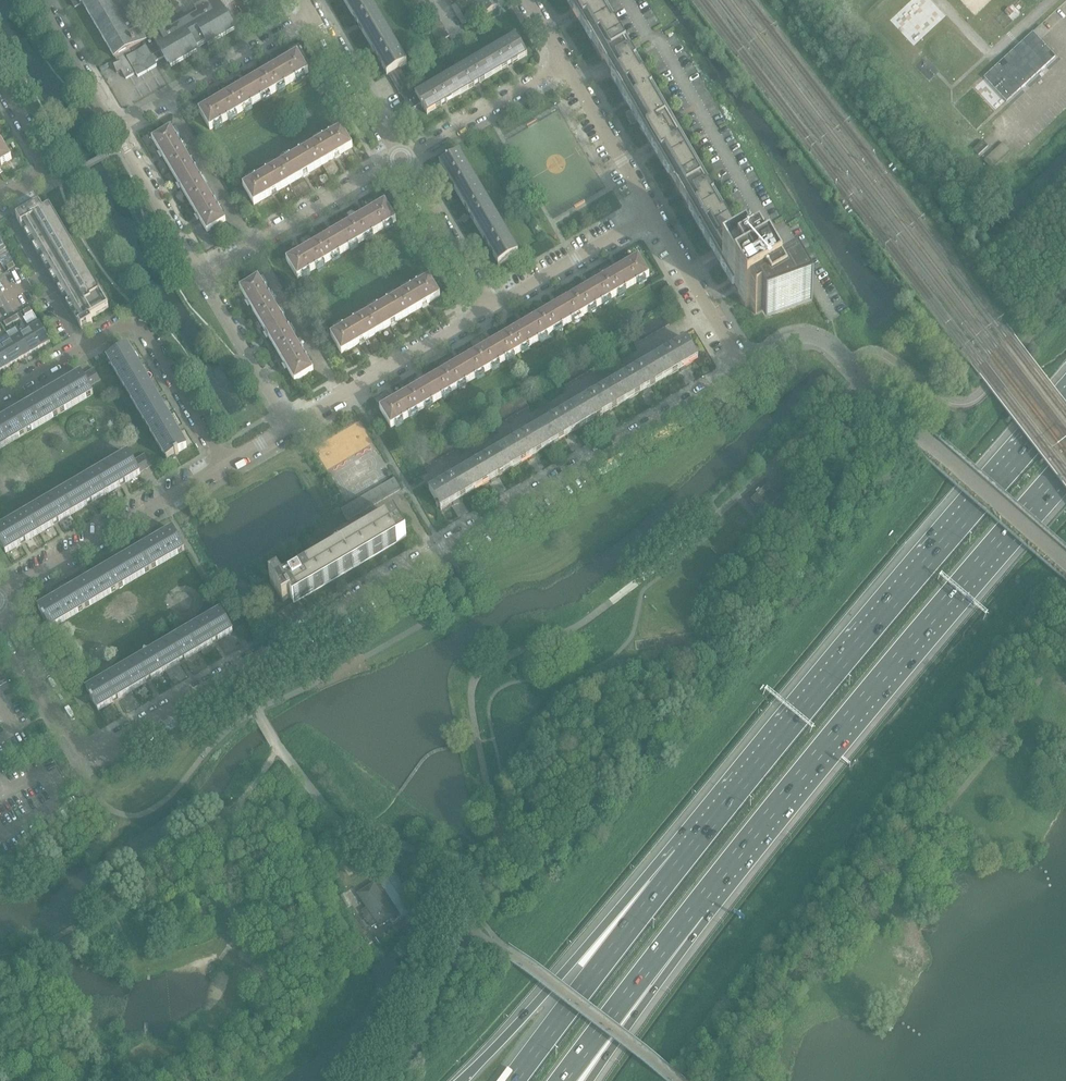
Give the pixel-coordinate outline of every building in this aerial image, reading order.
[(75,8),(81,5),(78,0),(70,0),(75,8)] [(81,5),(83,4),(115,58),(118,64),(114,65),(116,73),(121,71),(126,79),(135,74),(134,73),(135,73),(138,77),(157,66),(155,62),(164,57),(167,62),(170,68),(199,51),(197,48),(206,43),(207,46),(236,29),(218,0),(211,0),(207,2),(206,1),(194,8),(195,9),(187,14),(189,16),(185,18),(184,17),(180,19),(179,20),(179,21),(171,26),(169,24),(156,31),(158,34),(152,37),(147,40),(146,40),(139,29),(140,29),(134,18),(134,19),(130,13),(127,8),(123,0),(78,0),(81,5)] [(263,11),(274,5),(271,0),(270,0),(260,6),(263,11)] [(348,9),(363,0),(343,0),(348,9)] [(387,30),(370,0),(363,0),(348,9),(356,22),(356,23),(359,29),(360,29),(368,42),(387,30)] [(415,4),(418,9),(429,3),(428,0),(421,0),(415,4)] [(476,1),(484,15),(500,6),(497,0),(478,0),(476,1)] [(591,43),(593,42),(603,60),(613,77),(611,78),(668,177),(670,176),(690,210),(688,212),(733,288),(735,287),(737,291),(746,307),(750,305),(756,314),(761,311),(766,319),(812,303),(811,300),(797,276),(790,280),(785,273),(779,261),(772,265),(769,267),(768,265),(760,251),(749,257),(748,256),(600,0),(565,0),(591,43)] [(422,15),(433,8),(429,3),(418,9),(422,15)] [(457,16),(461,14),(456,4),(451,7),(457,16)] [(433,8),(422,15),(425,20),(436,14),(433,8)] [(436,14),(425,20),(428,26),(439,20),(436,14)] [(461,14),(457,16),(462,25),(466,23),(461,14)] [(428,26),(432,32),(443,25),(439,20),(428,26)] [(432,32),(435,37),(446,31),(443,25),(432,32)] [(387,30),(368,42),(375,55),(375,56),(376,57),(379,62),(387,75),(386,75),(387,76),(388,75),(400,68),(407,64),(387,30)] [(438,43),(449,36),(446,31),(435,37),(438,43)] [(1033,32),(983,77),(1006,102),(1055,57),(1033,32)] [(482,55),(494,75),(507,67),(507,68),(508,67),(507,66),(512,64),(512,65),(513,64),(526,56),(527,56),(515,36),(482,55)] [(275,67),(265,73),(276,92),(309,73),(297,54),(280,64),(275,67)] [(449,75),(461,94),(474,87),(475,87),(474,86),(479,83),(479,84),(480,84),(480,83),(494,75),(482,55),(449,75)] [(400,68),(388,75),(392,81),(403,74),(400,68)] [(243,86),(232,92),(243,111),(276,92),(265,73),(248,83),(244,85),(243,86)] [(392,81),(395,86),(406,79),(403,74),(392,81)] [(461,94),(449,75),(416,95),(415,95),(421,105),(427,115),(428,114),(441,106),(441,107),(442,106),(441,105),(446,103),(446,104),(447,103),(461,94)] [(398,92),(400,91),(410,85),(406,79),(395,86),(398,92)] [(410,111),(421,105),(415,95),(416,95),(411,88),(401,95),(410,111)] [(212,104),(199,112),(210,131),(243,111),(232,92),(217,101),(212,104)] [(171,128),(152,139),(160,152),(160,153),(163,157),(163,158),(170,170),(189,159),(171,128)] [(341,129),(309,148),(320,167),(335,158),(339,155),(340,155),(353,148),(341,129)] [(976,148),(981,153),(991,144),(986,139),(976,148)] [(12,160),(0,140),(0,166),(12,160)] [(309,148),(276,167),(287,186),(303,177),(304,176),(308,174),(320,167),(309,148)] [(447,179),(451,185),(451,186),(452,185),(459,199),(479,187),(459,154),(460,154),(459,154),(439,165),(440,166),(448,179),(447,179)] [(189,159),(170,170),(178,184),(179,184),(181,188),(189,202),(208,191),(189,159)] [(276,167),(243,187),(254,205),(272,195),(277,192),(287,186),(276,167)] [(467,212),(470,217),(471,219),(471,218),(479,232),(498,220),(479,188),(479,187),(459,199),(467,212)] [(208,191),(189,202),(197,215),(199,220),(200,220),(207,233),(226,222),(208,191)] [(362,216),(352,222),(363,241),(396,222),(385,203),(367,213),(363,216),(362,216)] [(108,309),(50,209),(44,212),(39,205),(16,219),(21,227),(24,226),(27,232),(25,233),(29,241),(32,240),(36,246),(33,247),(38,255),(40,254),(44,260),(41,261),(46,269),(48,268),(52,274),(49,275),(54,283),(57,282),(60,288),(58,290),(62,297),(65,296),(69,302),(66,304),(71,312),(73,310),(77,316),(74,318),(81,330),(92,323),(90,319),(108,309)] [(486,245),(489,251),(490,252),(490,251),(498,265),(518,254),(518,253),(517,253),(498,221),(499,220),(498,220),(479,232),(487,245),(486,245)] [(331,235),(319,242),(330,260),(363,241),(352,222),(336,232),(335,232),(331,235)] [(9,254),(0,239),(0,259),(9,254)] [(299,253),(286,261),(297,280),(330,260),(319,242),(304,250),(299,253)] [(603,279),(614,297),(649,276),(638,258),(603,279)] [(13,262),(6,266),(9,270),(15,266),(13,262)] [(429,278),(396,297),(407,316),(422,307),(423,307),(427,305),(427,304),(440,297),(429,278)] [(258,319),(276,308),(259,279),(240,288),(258,319)] [(573,296),(584,315),(614,297),(603,279),(573,296)] [(539,316),(551,334),(584,315),(573,296),(539,316)] [(396,297),(363,317),(374,335),(391,326),(395,323),(396,323),(407,316),(396,297)] [(30,307),(23,311),(25,315),(32,311),(30,307)] [(276,308),(258,319),(277,352),(296,341),(276,308)] [(669,326),(663,314),(657,318),(663,329),(669,326)] [(20,319),(17,315),(10,318),(13,323),(20,319)] [(506,335),(517,354),(551,334),(539,316),(506,335)] [(363,317),(330,336),(342,355),(359,344),(360,344),(364,341),(365,341),(374,335),(363,317)] [(13,323),(10,318),(4,322),(6,327),(13,323)] [(651,321),(658,332),(663,329),(657,318),(651,321)] [(50,342),(37,320),(27,325),(30,329),(40,348),(50,342)] [(646,325),(652,336),(658,332),(651,321),(646,325)] [(640,328),(646,339),(652,336),(646,325),(640,328)] [(635,331),(641,342),(646,339),(640,328),(635,331)] [(20,335),(31,353),(40,348),(30,329),(20,335)] [(629,335),(635,346),(641,342),(635,331),(629,335)] [(10,340),(21,359),(31,353),(20,335),(10,340)] [(476,353),(487,372),(517,354),(506,335),(476,353)] [(1,346),(12,365),(21,359),(10,340),(1,346)] [(296,341),(277,352),(295,382),(313,371),(296,341)] [(653,360),(664,380),(697,360),(686,341),(653,360)] [(2,370),(12,365),(1,346),(0,347),(0,367),(2,370)] [(147,381),(128,348),(108,360),(128,393),(147,381)] [(443,372),(454,391),(487,372),(476,353),(443,372)] [(587,359),(593,370),(599,367),(593,356),(587,359)] [(582,363),(588,374),(593,370),(587,359),(582,363)] [(615,382),(626,402),(664,380),(653,360),(615,382)] [(576,366),(582,377),(588,374),(582,363),(576,366)] [(570,369),(576,380),(582,377),(576,366),(570,369)] [(94,369),(93,370),(88,373),(95,384),(101,381),(94,369)] [(565,373),(571,384),(576,380),(570,369),(565,373)] [(409,392),(421,411),(454,391),(443,372),(409,392)] [(82,376),(89,388),(95,384),(88,373),(82,376)] [(571,384),(565,373),(559,376),(565,387),(571,384)] [(48,395),(59,414),(93,395),(89,388),(82,376),(81,375),(48,395)] [(147,381),(128,393),(148,427),(167,415),(147,381)] [(577,404),(588,424),(626,402),(615,382),(577,404)] [(421,411),(409,392),(380,409),(391,428),(421,411)] [(59,414),(48,395),(15,414),(26,434),(59,414)] [(517,401),(523,412),(528,409),(522,398),(517,401)] [(511,404),(517,415),(523,412),(517,401),(511,404)] [(506,407),(512,418),(517,415),(511,404),(506,407)] [(539,426),(551,446),(588,424),(577,404),(539,426)] [(500,411),(506,422),(512,418),(506,407),(500,411)] [(494,414),(501,425),(506,422),(500,411),(494,414)] [(15,414),(0,423),(0,449),(26,434),(15,414)] [(501,425),(494,414),(489,417),(495,428),(501,425)] [(187,448),(167,415),(148,427),(163,454),(167,460),(168,459),(175,455),(176,456),(179,454),(178,453),(187,448)] [(501,449),(512,469),(551,446),(539,426),(501,449)] [(447,442),(453,452),(458,449),(452,439),(447,442)] [(441,445),(447,455),(453,452),(447,442),(441,445)] [(436,448),(442,459),(447,455),(441,445),(436,448)] [(430,452),(436,462),(442,459),(436,448),(430,452)] [(463,471),(474,491),(512,469),(501,449),(463,471)] [(424,455),(431,465),(436,462),(430,452),(424,455)] [(140,475),(139,474),(132,462),(128,455),(94,475),(106,495),(140,475)] [(145,470),(151,467),(144,455),(138,459),(145,470)] [(419,458),(425,469),(431,465),(424,455),(419,458)] [(132,462),(139,474),(145,470),(138,459),(132,462)] [(474,491),(463,471),(429,490),(441,511),(474,491)] [(790,476),(808,495),(812,492),(794,472),(790,476)] [(106,495),(94,475),(61,494),(73,514),(106,495)] [(395,493),(401,490),(395,478),(389,482),(395,493)] [(383,485),(389,496),(395,493),(389,482),(383,485)] [(377,489),(383,500),(389,496),(383,485),(377,489)] [(383,500),(377,489),(371,492),(377,503),(383,500)] [(365,496),(371,507),(377,503),(371,492),(365,496)] [(73,514),(61,494),(29,513),(40,533),(73,514)] [(371,507),(365,496),(359,499),(365,510),(371,507)] [(353,502),(359,514),(365,510),(359,499),(353,502)] [(347,506),(353,517),(359,514),(353,502),(347,506)] [(353,517),(347,506),(341,509),(347,520),(353,517)] [(29,513),(0,530),(0,545),(1,545),(6,553),(40,533),(29,513)] [(265,590),(264,591),(265,591),(266,591),(274,604),(276,608),(283,604),(291,599),(294,604),(406,538),(399,525),(395,518),(394,518),(331,555),(283,583),(281,580),(279,577),(270,582),(272,586),(265,590)] [(139,551),(150,571),(184,551),(173,531),(139,551)] [(105,570),(117,590),(150,571),(139,551),(105,570)] [(72,590),(84,609),(117,590),(105,570),(72,590)] [(84,609),(72,590),(39,609),(44,617),(43,618),(45,621),(45,620),(50,627),(51,629),(84,609)] [(187,632),(198,652),(232,632),(221,613),(187,632)] [(154,652),(163,668),(165,672),(198,652),(187,632),(154,652)] [(120,671),(132,691),(165,672),(163,668),(154,652),(120,671)] [(132,691),(120,671),(87,691),(88,692),(92,699),(91,700),(93,703),(94,702),(99,710),(132,691)] [(403,917),(416,909),(416,908),(390,869),(377,878),(380,882),(375,885),(374,883),(358,894),(367,907),(361,911),(372,927),(377,924),(379,927),(390,920),(393,925),(399,922),(398,920),(402,917),(403,917)]
